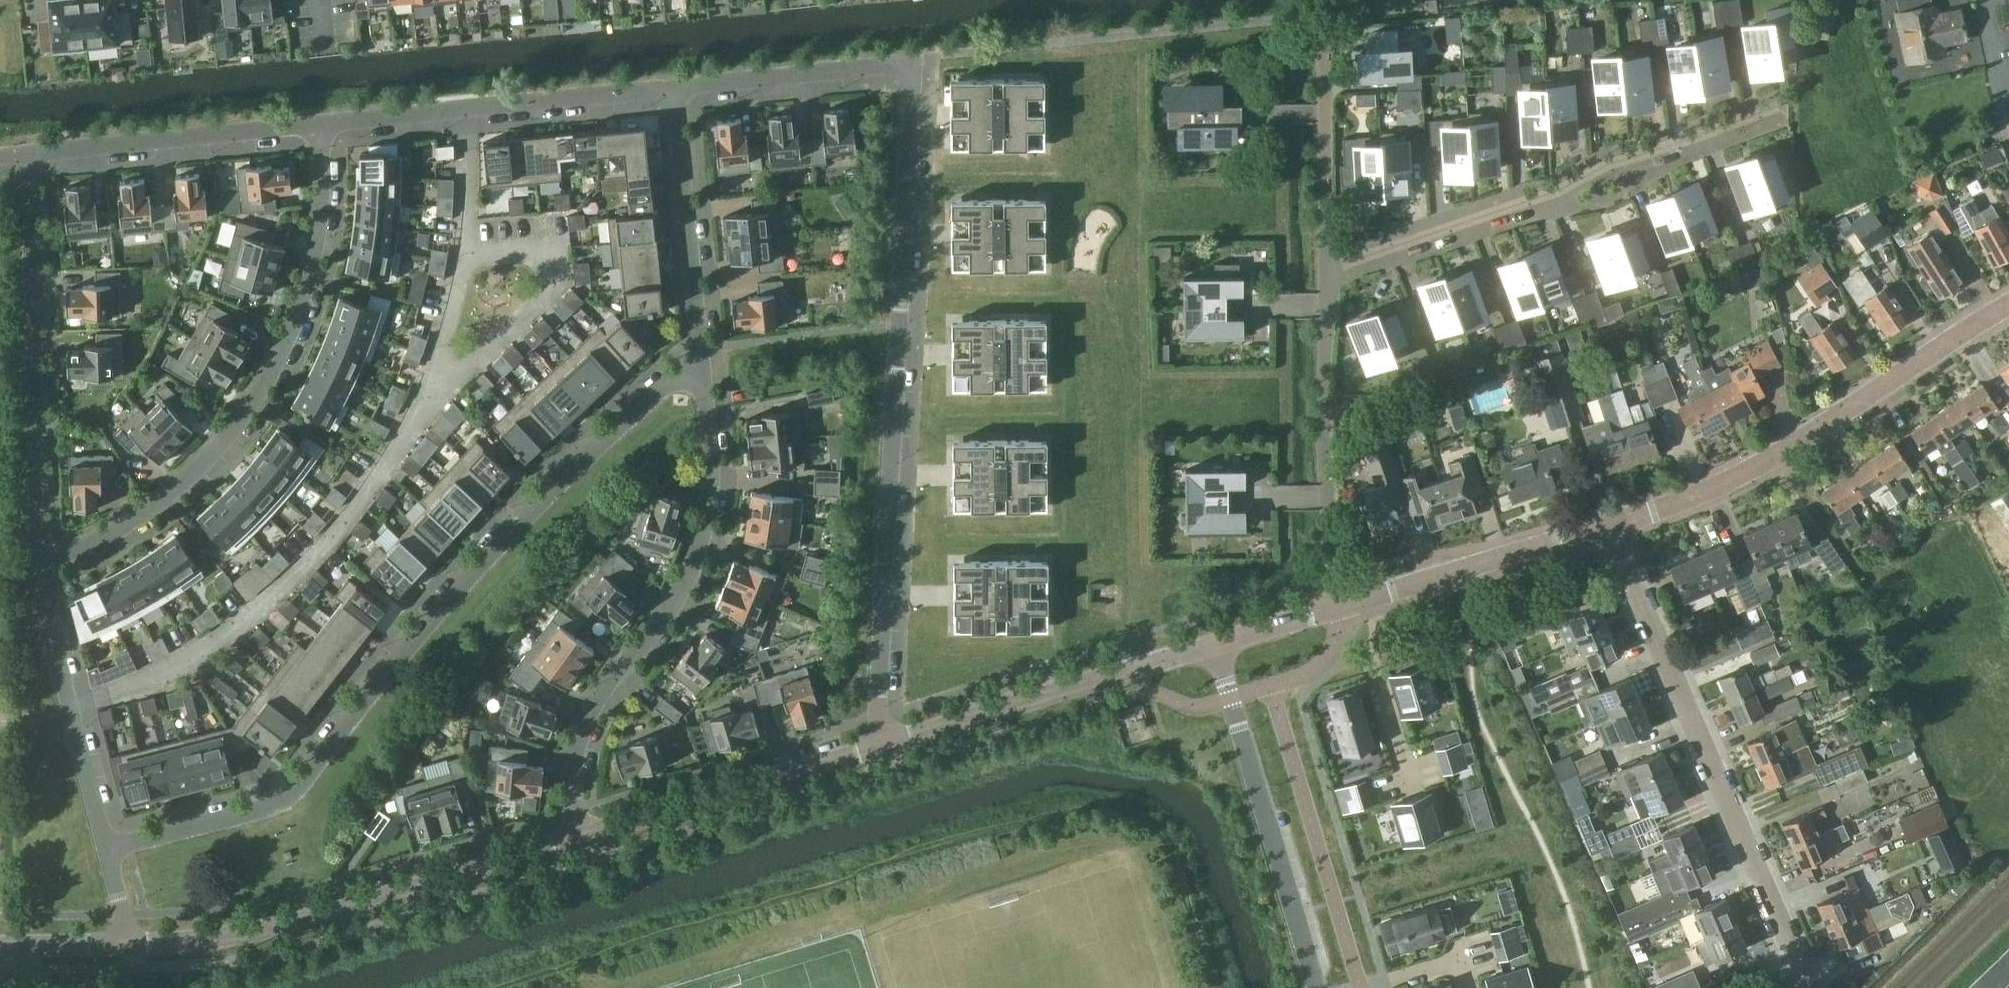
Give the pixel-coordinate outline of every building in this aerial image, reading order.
[(55,49),(87,45),(82,0),(49,0),(52,26),(39,27),(41,51),(55,50),(55,49)] [(87,45),(119,42),(119,43),(133,42),(131,18),(117,19),(115,0),(82,0),(87,45)] [(212,13),(212,9),(200,11),(198,0),(168,0),(172,37),(202,34),(214,33),(212,13)] [(248,0),(224,0),(225,12),(212,13),(214,33),(215,32),(216,40),(229,39),(229,30),(252,27),(252,25),(251,25),(248,0)] [(252,25),(286,22),(285,7),(273,9),(272,0),(248,0),(251,25),(252,25)] [(393,8),(392,1),(391,1),(391,0),(368,0),(369,11),(393,8)] [(545,8),(558,7),(557,0),(554,0),(544,1),(545,8)] [(1730,25),(1726,0),(1718,0),(1713,1),(1717,27),(1730,25)] [(1730,25),(1743,23),(1739,0),(1726,0),(1730,25)] [(1912,61),(1947,50),(1943,40),(1966,33),(1958,6),(1935,13),(1932,3),(1897,14),(1912,61)] [(578,15),(577,5),(564,6),(565,16),(578,15)] [(558,7),(545,8),(546,18),(559,17),(558,7)] [(1769,24),(1745,28),(1748,46),(1745,47),(1747,59),(1750,58),(1752,74),(1778,70),(1774,45),(1791,42),(1787,17),(1785,8),(1767,11),(1768,20),(1769,24)] [(1669,42),(1665,16),(1652,18),(1656,44),(1669,42)] [(1643,47),(1656,44),(1652,18),(1639,20),(1643,47)] [(1808,19),(1806,37),(1829,39),(1831,21),(1808,19)] [(1579,26),(1581,53),(1595,51),(1592,25),(1579,26)] [(1581,53),(1579,26),(1566,27),(1568,54),(1581,53)] [(1422,88),(1421,73),(1417,73),(1416,62),(1415,62),(1414,49),(1402,50),(1402,49),(1394,50),(1393,32),(1368,34),(1369,51),(1365,51),(1365,52),(1361,52),(1361,59),(1360,59),(1362,78),(1378,76),(1378,78),(1390,77),(1390,76),(1396,75),(1397,89),(1422,88)] [(1695,44),(1698,66),(1702,88),(1726,84),(1723,67),(1726,67),(1724,55),(1722,56),(1719,37),(1694,41),(1695,44)] [(1702,91),(1702,88),(1698,66),(1695,44),(1670,48),(1673,67),(1670,67),(1672,79),(1675,79),(1678,95),(1702,91)] [(1504,46),(1505,65),(1506,73),(1519,72),(1517,45),(1504,46)] [(1600,106),(1625,104),(1620,60),(1620,57),(1595,60),(1597,78),(1594,79),(1596,91),(1599,90),(1600,106)] [(1645,57),(1620,60),(1625,104),(1625,107),(1650,104),(1648,88),(1651,88),(1650,76),(1647,76),(1645,57)] [(1506,73),(1505,65),(1491,66),(1493,92),(1506,91),(1506,73)] [(1570,75),(1545,77),(1545,80),(1546,87),(1546,90),(1549,134),(1573,132),(1572,116),(1575,116),(1574,104),(1572,104),(1570,85),(1570,75)] [(1044,148),(1044,79),(951,79),(951,148),(1027,148),(1044,148)] [(1522,110),(1520,110),(1520,122),(1523,122),(1524,138),(1549,137),(1549,134),(1546,90),(1546,87),(1545,80),(1521,82),(1521,91),(1522,110)] [(1222,88),(1178,88),(1178,105),(1168,105),(1168,125),(1178,125),(1178,141),(1237,140),(1236,124),(1242,124),(1242,104),(1222,104),(1222,88)] [(823,137),(811,139),(814,164),(826,163),(825,153),(856,150),(854,124),(850,125),(848,108),(825,110),(826,127),(822,127),(823,137)] [(1492,112),(1468,114),(1472,174),(1472,171),(1496,169),(1495,153),(1496,153),(1496,141),(1494,141),(1492,112)] [(771,168),(814,164),(811,139),(799,140),(798,130),(794,130),(792,113),(769,115),(771,133),(767,133),(771,168)] [(1447,176),(1472,174),(1468,114),(1467,114),(1467,118),(1454,119),(1454,118),(1429,120),(1431,145),(1445,144),(1445,148),(1444,148),(1445,160),(1446,160),(1447,176)] [(748,146),(747,135),(743,135),(741,118),(718,121),(719,138),(715,138),(718,158),(719,173),(763,169),(760,145),(748,146)] [(626,175),(649,173),(645,125),(597,130),(599,153),(601,178),(626,175)] [(597,130),(556,134),(559,157),(599,153),(597,130)] [(1381,133),(1380,133),(1380,136),(1381,136),(1384,190),(1408,189),(1407,173),(1409,173),(1408,159),(1407,160),(1406,157),(1420,156),(1419,131),(1394,132),(1394,133),(1381,134),(1381,133)] [(562,180),(559,157),(556,134),(532,137),(536,174),(537,182),(562,180)] [(1344,164),(1340,164),(1341,188),(1343,188),(1343,186),(1358,185),(1359,195),(1384,193),(1384,190),(1381,136),(1380,136),(1343,138),(1344,164)] [(508,139),(512,177),(513,185),(537,182),(536,174),(532,137),(508,139)] [(493,187),(513,185),(512,177),(508,139),(484,142),(488,187),(493,187)] [(360,153),(361,177),(399,177),(398,142),(373,145),(369,145),(369,146),(373,146),(373,153),(371,153),(360,153)] [(454,145),(437,146),(437,158),(454,156),(454,154),(454,145)] [(1739,193),(1749,222),(1760,218),(1773,213),(1769,202),(1786,196),(1772,160),(1756,166),(1755,163),(1754,163),(1753,159),(1746,161),(1729,167),(1734,182),(1732,183),(1736,194),(1739,193)] [(241,209),(241,212),(245,212),(266,209),(265,197),(275,196),(275,192),(292,190),(290,167),(272,169),(272,165),(237,169),(239,186),(231,187),(226,191),(222,196),(221,199),(222,211),(241,209)] [(1933,198),(1942,194),(1933,171),(1913,180),(1919,194),(1933,198)] [(174,203),(163,204),(166,229),(190,226),(191,217),(208,216),(205,190),(201,190),(200,173),(176,175),(178,193),(174,193),(175,203),(174,203)] [(630,216),(654,214),(649,173),(626,175),(630,215),(630,216)] [(397,202),(399,177),(361,177),(360,200),(397,202)] [(122,233),(166,229),(163,204),(151,206),(150,196),(146,196),(144,179),(121,181),(123,198),(119,199),(122,233)] [(1673,192),(1672,192),(1690,238),(1692,243),(1693,243),(1693,242),(1705,238),(1715,234),(1706,209),(1708,208),(1704,197),(1701,198),(1695,183),(1679,189),(1679,190),(1673,192)] [(2007,201),(2008,200),(2008,183),(2001,188),(2007,201)] [(65,204),(68,239),(112,235),(109,210),(97,211),(97,207),(96,201),(92,201),(91,195),(90,184),(67,187),(69,204),(65,204)] [(1678,243),(1690,238),(1672,192),(1673,196),(1667,198),(1650,204),(1656,219),(1654,220),(1658,231),(1661,230),(1668,248),(1678,244),(1678,243)] [(564,209),(562,193),(555,194),(557,210),(564,209)] [(562,193),(564,209),(566,209),(571,208),(569,193),(562,193)] [(437,205),(453,206),(454,196),(438,196),(437,205)] [(516,198),(518,214),(525,213),(523,197),(516,198)] [(729,238),(781,233),(777,197),(752,200),(753,212),(726,215),(727,218),(724,218),(726,237),(729,236),(729,238)] [(1957,225),(1951,210),(1952,209),(1946,197),(1940,200),(1942,203),(1929,212),(1944,234),(1957,225)] [(1952,209),(1951,210),(1957,225),(1958,224),(1962,236),(1975,229),(1994,264),(2008,256),(2008,233),(1999,215),(1998,215),(1992,204),(1981,210),(1973,197),(1952,209)] [(518,214),(516,198),(509,199),(510,215),(518,214)] [(951,200),(952,269),(1045,268),(1045,199),(951,200)] [(395,227),(397,202),(360,200),(358,222),(395,227)] [(453,215),(453,206),(437,205),(437,214),(453,215)] [(1866,248),(1888,234),(1872,209),(1850,223),(1866,248)] [(569,222),(585,220),(584,213),(568,215),(569,222)] [(610,242),(618,241),(656,237),(654,214),(630,216),(630,215),(608,217),(610,242)] [(570,229),(586,228),(585,220),(569,222),(570,229)] [(238,221),(228,256),(279,269),(279,267),(282,268),(287,250),(284,249),(285,246),(259,239),(262,227),(238,221)] [(393,250),(395,227),(358,222),(356,236),(354,244),(354,245),(392,252),(393,250)] [(1933,284),(1941,296),(1963,282),(1930,231),(1904,247),(1916,266),(1920,263),(1926,273),(1922,276),(1921,280),(1924,286),(1928,286),(1933,284)] [(1646,266),(1634,235),(1618,241),(1615,232),(1591,241),(1596,256),(1593,257),(1598,269),(1600,268),(1607,286),(1630,277),(1628,272),(1646,266)] [(784,269),(781,233),(729,238),(729,241),(726,241),(728,259),(731,259),(731,262),(758,260),(759,272),(784,269)] [(613,267),(621,266),(621,265),(659,261),(656,237),(618,241),(610,242),(613,267)] [(1751,240),(1739,245),(1748,269),(1760,265),(1751,240)] [(393,250),(392,252),(354,245),(354,244),(352,244),(348,268),(396,278),(401,252),(393,250)] [(1748,269),(1739,245),(1726,249),(1735,274),(1748,269)] [(1154,259),(1170,258),(1170,246),(1154,246),(1154,259)] [(1541,302),(1543,307),(1544,307),(1544,306),(1556,302),(1567,298),(1557,273),(1560,272),(1556,261),(1553,262),(1547,247),(1531,253),(1525,256),(1525,255),(1524,255),(1525,259),(1541,302)] [(433,248),(431,259),(447,261),(449,251),(433,248)] [(279,269),(228,256),(219,291),(243,297),(247,285),(272,292),(279,269)] [(447,261),(431,259),(429,272),(445,275),(447,261)] [(1529,306),(1541,302),(1525,259),(1519,261),(1518,261),(1502,267),(1508,282),(1505,283),(1509,294),(1512,293),(1518,311),(1529,307),(1529,306)] [(590,268),(589,261),(573,263),(574,269),(590,268)] [(621,266),(623,289),(661,285),(659,261),(621,265),(621,266)] [(1184,277),(1184,307),(1226,306),(1226,295),(1243,294),(1243,276),(1240,276),(1240,263),(1215,263),(1215,276),(1184,277)] [(1835,285),(1820,263),(1799,278),(1817,304),(1828,296),(1825,292),(1835,285)] [(1682,292),(1672,267),(1660,272),(1669,297),(1682,292)] [(590,268),(574,269),(574,276),(590,275),(590,268)] [(1865,301),(1887,333),(1909,318),(1886,285),(1876,291),(1861,268),(1842,281),(1859,305),(1865,301)] [(84,288),(66,288),(67,313),(84,313),(84,316),(107,316),(122,315),(120,272),(96,272),(96,285),(84,285),(84,288)] [(1469,272),(1445,280),(1461,322),(1462,325),(1485,316),(1479,298),(1481,297),(1477,286),(1474,287),(1469,272)] [(590,275),(574,276),(575,284),(591,282),(590,275)] [(1444,277),(1421,286),(1427,301),(1424,302),(1428,314),(1431,313),(1437,330),(1461,322),(1445,280),(1444,277)] [(732,302),(734,325),(752,323),(752,327),(787,324),(783,280),(758,283),(759,295),(749,296),(749,300),(732,302)] [(664,310),(661,285),(623,289),(626,315),(642,321),(641,312),(664,310)] [(568,294),(579,306),(584,301),(574,289),(568,294)] [(1608,319),(1606,314),(1597,290),(1584,294),(1595,324),(1608,319)] [(340,298),(332,321),(334,322),(335,321),(380,337),(386,318),(392,299),(372,293),(367,306),(340,298)] [(563,299),(574,311),(579,306),(568,294),(563,299)] [(1584,294),(1572,299),(1581,323),(1588,321),(1590,326),(1595,324),(1584,294)] [(1677,295),(1669,297),(1673,309),(1680,307),(1677,295)] [(212,302),(192,336),(239,363),(250,343),(236,335),(238,332),(227,326),(234,315),(212,302)] [(1226,306),(1184,307),(1184,336),(1244,336),(1243,318),(1226,318),(1226,306)] [(1824,356),(1833,369),(1855,354),(1832,321),(1821,328),(1809,311),(1799,318),(1800,320),(1811,335),(1810,336),(1817,346),(1813,349),(1812,353),(1816,358),(1820,359),(1824,356)] [(642,321),(626,315),(606,333),(605,334),(631,362),(632,364),(648,349),(632,331),(642,321)] [(1404,340),(1394,316),(1378,323),(1377,319),(1376,319),(1374,315),(1368,318),(1367,317),(1351,324),(1357,339),(1354,340),(1359,351),(1361,350),(1368,368),(1379,364),(1378,363),(1391,358),(1389,354),(1390,353),(1388,347),(1404,340)] [(538,322),(549,334),(554,329),(543,317),(538,322)] [(1518,319),(1505,324),(1515,349),(1527,344),(1518,319)] [(1046,388),(1046,320),(952,320),(952,389),(970,388),(1029,389),(1046,388)] [(327,343),(362,357),(361,358),(370,361),(372,356),(380,337),(335,321),(334,322),(327,343)] [(533,327),(544,339),(549,334),(538,322),(533,327)] [(1493,329),(1502,353),(1515,349),(1505,324),(1493,329)] [(1785,338),(1781,325),(1771,330),(1777,342),(1785,338)] [(616,376),(631,362),(605,334),(606,333),(600,326),(584,341),(590,348),(616,376)] [(123,376),(122,332),(97,333),(97,345),(91,345),(85,345),(85,349),(78,349),(68,349),(68,374),(79,374),(85,374),(86,377),(90,377),(90,383),(109,383),(109,376),(123,376)] [(408,347),(423,352),(428,339),(413,333),(408,347)] [(169,353),(162,365),(172,371),(194,383),(201,373),(211,379),(212,378),(213,376),(227,384),(239,363),(192,336),(179,359),(169,353)] [(1535,359),(1528,361),(1537,388),(1543,386),(1555,426),(1583,417),(1584,416),(1569,371),(1562,350),(1557,337),(1531,346),(1535,359)] [(1710,363),(1701,367),(1728,420),(1751,408),(1747,401),(1763,393),(1755,378),(1780,365),(1766,340),(1741,353),(1746,363),(1731,371),(1728,366),(1716,373),(1710,363)] [(601,389),(616,376),(590,348),(584,341),(569,355),(576,362),(601,389)] [(327,343),(318,363),(352,379),(361,358),(362,357),(327,343)] [(508,349),(519,361),(525,356),(514,344),(508,349)] [(408,347),(405,356),(420,361),(423,352),(408,347)] [(503,354),(514,366),(519,361),(508,349),(503,354)] [(1704,433),(1728,420),(1701,367),(1696,354),(1683,361),(1692,378),(1692,381),(1694,385),(1689,388),(1688,392),(1692,398),(1678,406),(1687,423),(1697,418),(1704,433)] [(569,355),(554,368),(561,376),(586,403),(601,389),(576,362),(569,355)] [(1493,360),(1466,369),(1471,385),(1498,377),(1493,360)] [(1656,377),(1656,378),(1665,401),(1677,397),(1663,361),(1652,365),(1656,377)] [(341,402),(341,401),(352,379),(318,363),(307,384),(341,402)] [(1665,401),(1656,378),(1656,377),(1652,365),(1641,369),(1645,382),(1643,382),(1652,406),(1665,401)] [(2008,385),(2008,365),(2000,371),(2008,385)] [(586,403),(561,376),(554,368),(539,382),(546,389),(571,417),(586,403)] [(479,377),(490,389),(495,384),(484,372),(479,377)] [(473,382),(484,394),(490,389),(479,377),(473,382)] [(1456,392),(1452,381),(1442,384),(1444,390),(1450,393),(1456,392)] [(147,414),(146,415),(176,444),(178,443),(180,445),(193,432),(191,430),(193,428),(174,409),(183,400),(165,382),(156,391),(163,398),(147,414)] [(524,396),(531,403),(556,431),(571,417),(546,389),(539,382),(524,396)] [(1986,411),(1986,412),(1997,405),(1982,383),(1958,399),(1973,420),(1986,411)] [(341,401),(341,402),(307,384),(303,391),(302,390),(294,405),(306,412),(305,413),(309,415),(309,414),(336,430),(350,405),(341,401)] [(392,388),(388,396),(403,403),(407,395),(392,388)] [(810,405),(835,401),(832,388),(808,393),(810,405)] [(1658,453),(1648,422),(1635,427),(1622,389),(1611,393),(1634,461),(1658,453)] [(1611,393),(1598,397),(1606,422),(1584,429),(1584,428),(1583,428),(1593,460),(1603,457),(1608,470),(1634,461),(1611,393)] [(403,403),(388,396),(383,408),(397,415),(399,412),(403,403)] [(509,410),(516,417),(541,445),(556,431),(531,403),(524,396),(509,410)] [(1973,420),(1958,399),(1935,415),(1949,436),(1973,420)] [(126,421),(114,433),(132,451),(141,443),(159,461),(162,459),(164,461),(177,448),(175,446),(176,444),(146,415),(147,414),(140,407),(126,421)] [(526,459),(541,445),(516,417),(509,410),(494,425),(515,448),(515,449),(518,452),(519,452),(526,459)] [(746,419),(749,442),(802,437),(799,410),(762,414),(762,417),(746,419)] [(444,438),(456,425),(444,412),(432,427),(431,428),(444,438)] [(2001,434),(2008,428),(2008,423),(2003,414),(2002,413),(1991,420),(2001,434)] [(1415,414),(1408,417),(1411,425),(1418,422),(1415,414)] [(1955,446),(1949,436),(1935,415),(1911,431),(1925,452),(1937,444),(1944,453),(1953,465),(1963,458),(1955,446)] [(1395,505),(1406,501),(1400,478),(1389,441),(1387,435),(1371,440),(1364,417),(1348,422),(1355,445),(1362,443),(1376,487),(1363,491),(1371,515),(1367,516),(1373,534),(1386,529),(1384,525),(1400,521),(1395,505)] [(390,428),(376,420),(368,435),(382,443),(384,440),(390,428)] [(1393,423),(1384,426),(1387,435),(1389,441),(1397,439),(1393,423)] [(439,444),(444,438),(431,428),(426,434),(439,444)] [(269,443),(265,450),(302,479),(317,458),(293,439),(290,437),(289,437),(278,429),(268,442),(269,443)] [(805,464),(802,437),(749,442),(751,466),(767,465),(767,468),(805,464)] [(1165,439),(1155,439),(1155,453),(1165,453),(1165,439)] [(1955,446),(1963,458),(1973,451),(1965,439),(1955,446)] [(462,455),(498,489),(513,474),(476,440),(462,455)] [(1047,509),(1046,440),(953,441),(953,509),(1047,509)] [(1894,442),(1870,459),(1884,480),(1908,463),(1894,442)] [(1555,488),(1552,480),(1569,474),(1559,446),(1520,459),(1522,465),(1503,471),(1513,501),(1555,488)] [(265,450),(250,468),(286,499),(302,479),(265,450)] [(75,509),(98,508),(98,491),(102,491),(102,481),(114,480),(114,455),(70,456),(71,491),(74,491),(75,509)] [(410,455),(406,461),(418,471),(423,465),(410,455)] [(497,489),(498,489),(462,455),(448,470),(455,477),(483,503),(496,488),(497,489)] [(1453,475),(1441,479),(1453,518),(1463,515),(1464,519),(1478,515),(1470,488),(1483,484),(1474,455),(1449,463),(1453,475)] [(1860,496),(1884,480),(1870,459),(1846,475),(1860,496)] [(418,471),(406,461),(401,466),(414,476),(418,471)] [(250,468),(235,484),(269,517),(286,499),(250,468)] [(1186,499),(1228,498),(1228,487),(1245,487),(1245,468),(1185,469),(1186,499)] [(840,470),(815,469),(815,481),(840,482),(840,470)] [(1918,469),(1913,473),(1916,477),(1921,473),(1918,469)] [(469,518),(483,503),(455,477),(448,470),(434,485),(441,492),(469,518)] [(1424,471),(1400,478),(1406,501),(1411,514),(1424,511),(1430,530),(1444,526),(1442,521),(1453,518),(1441,479),(1428,483),(1424,471)] [(1848,503),(1860,496),(1846,475),(1822,491),(1844,524),(1836,529),(1843,539),(1851,533),(1851,534),(1861,527),(1853,515),(1855,513),(1848,503)] [(1893,487),(1887,478),(1884,480),(1890,489),(1893,487)] [(840,482),(815,481),(814,494),(840,495),(840,482)] [(1909,494),(1900,482),(1893,487),(1890,489),(1898,501),(1909,494)] [(269,517),(235,484),(235,485),(225,495),(219,499),(218,500),(251,535),(269,517)] [(469,518),(441,492),(434,485),(421,500),(420,501),(424,504),(427,507),(428,507),(455,533),(469,518)] [(347,496),(335,486),(326,498),(339,508),(347,496)] [(385,487),(380,493),(393,503),(397,497),(385,487)] [(1888,508),(1898,501),(1890,489),(1880,496),(1888,508)] [(749,513),(748,515),(790,521),(790,522),(800,523),(801,512),(803,499),(752,491),(751,494),(748,494),(746,512),(749,513)] [(393,503),(380,493),(376,498),(388,508),(393,503)] [(682,502),(659,495),(654,511),(650,510),(649,513),(642,511),(637,529),(644,531),(640,544),(670,553),(680,519),(676,518),(682,502)] [(232,553),(251,535),(218,500),(219,499),(218,498),(200,515),(232,553)] [(1228,510),(1228,498),(1186,499),(1186,528),(1246,528),(1245,510),(1228,510)] [(1936,498),(1924,504),(1928,510),(1940,504),(1936,498)] [(428,507),(427,507),(414,522),(441,548),(455,533),(428,507)] [(328,522),(315,511),(309,518),(321,529),(328,522)] [(1795,512),(1770,523),(1785,557),(1790,568),(1812,558),(1807,547),(1810,546),(1795,512)] [(745,538),(787,545),(789,525),(790,522),(790,521),(748,515),(745,538)] [(321,529),(309,518),(303,526),(315,536),(321,529)] [(360,519),(355,525),(368,535),(372,529),(360,519)] [(428,563),(441,548),(414,522),(400,537),(428,563)] [(1753,557),(1743,561),(1750,575),(1756,591),(1771,584),(1766,575),(1775,571),(1771,563),(1785,557),(1770,523),(1744,534),(1753,557)] [(368,535),(355,525),(351,531),(363,540),(368,535)] [(178,581),(179,581),(199,567),(175,534),(155,549),(156,550),(157,550),(178,581)] [(400,537),(388,550),(387,551),(386,552),(414,578),(428,563),(400,537)] [(1832,573),(1845,564),(1828,538),(1814,547),(1832,573)] [(1705,573),(1711,589),(1733,579),(1746,609),(1761,602),(1756,591),(1750,575),(1743,561),(1732,566),(1723,543),(1697,555),(1705,573)] [(387,551),(380,545),(379,545),(364,561),(387,582),(388,583),(387,584),(391,587),(392,586),(397,591),(399,593),(404,588),(414,578),(386,552),(387,551)] [(138,562),(162,603),(184,589),(179,581),(178,581),(157,550),(156,550),(138,562)] [(272,557),(283,568),(290,562),(279,550),(272,557)] [(615,550),(607,559),(626,575),(634,566),(615,550)] [(828,572),(831,560),(807,554),(803,566),(828,572)] [(1685,600),(1711,589),(1705,573),(1697,555),(1670,566),(1685,600)] [(273,578),(283,568),(272,557),(262,567),(273,578)] [(626,575),(607,559),(579,593),(606,615),(609,612),(622,623),(637,605),(624,594),(626,591),(618,585),(626,575)] [(734,560),(725,582),(774,603),(785,578),(750,564),(749,566),(734,560)] [(1048,629),(1047,561),(954,561),(954,629),(1048,629)] [(118,573),(140,615),(162,603),(138,562),(118,573)] [(828,572),(803,566),(800,578),(825,584),(828,572)] [(317,569),(312,574),(323,585),(328,580),(317,569)] [(118,573),(97,584),(118,627),(140,615),(118,573)] [(323,585),(312,574),(307,579),(318,590),(323,585)] [(337,593),(335,595),(343,601),(373,624),(373,625),(375,626),(388,609),(357,584),(349,578),(337,593)] [(767,621),(774,603),(725,582),(716,604),(731,610),(729,613),(741,618),(736,629),(760,639),(767,621)] [(73,605),(71,605),(72,608),(81,643),(98,635),(118,627),(97,584),(76,593),(81,604),(73,608),(73,605)] [(288,598),(283,603),(294,614),(300,609),(288,598)] [(373,624),(343,601),(331,617),(361,640),(373,625),(373,624)] [(1531,610),(1528,602),(1519,606),(1523,613),(1531,610)] [(294,614),(283,603),(278,608),(289,619),(294,614)] [(1599,604),(1556,622),(1567,647),(1578,642),(1609,629),(1599,604)] [(212,606),(200,614),(209,628),(221,620),(212,606)] [(580,623),(559,608),(538,637),(580,668),(594,649),(572,633),(580,623)] [(209,628),(200,614),(192,620),(201,633),(209,628)] [(1545,627),(1540,616),(1514,626),(1518,637),(1545,627)] [(361,640),(331,617),(318,633),(348,656),(361,640)] [(259,627),(254,632),(266,643),(271,638),(259,627)] [(760,639),(736,629),(731,641),(755,650),(760,639)] [(1609,629),(1578,642),(1589,666),(1620,653),(1609,629)] [(266,643),(254,632),(249,637),(261,648),(266,643)] [(1749,632),(1737,637),(1742,649),(1754,643),(1754,642),(1749,632)] [(336,672),(348,656),(318,633),(306,648),(306,649),(336,672)] [(696,692),(706,679),(711,673),(718,664),(715,661),(725,648),(707,633),(696,647),(693,645),(672,673),(696,692)] [(1712,661),(1742,649),(1737,637),(1735,634),(1706,647),(1712,661)] [(163,637),(154,642),(162,656),(170,651),(163,637)] [(579,670),(580,668),(538,637),(517,667),(537,681),(544,671),(566,687),(568,685),(570,686),(581,672),(579,670)] [(1788,637),(1750,653),(1755,665),(1779,654),(1777,648),(1790,642),(1788,637)] [(162,656),(154,642),(146,646),(153,660),(162,656)] [(336,672),(306,649),(306,648),(299,642),(286,659),(293,665),(323,688),(336,672)] [(1853,651),(1856,658),(1868,653),(1865,646),(1853,651)] [(757,651),(760,661),(770,658),(767,648),(757,651)] [(137,668),(129,650),(115,655),(122,675),(137,668)] [(226,661),(237,672),(243,666),(232,654),(226,661)] [(293,665),(286,659),(273,675),(281,681),(310,704),(323,688),(293,665)] [(1719,678),(1729,701),(1779,680),(1778,679),(1793,673),(1789,663),(1774,670),(1773,668),(1749,679),(1744,667),(1719,678)] [(1430,664),(1390,676),(1402,716),(1442,705),(1430,664)] [(98,666),(88,670),(92,687),(104,682),(98,666)] [(807,666),(765,679),(772,703),(784,699),(787,709),(791,708),(796,724),(818,717),(813,701),(817,700),(807,666)] [(537,681),(517,667),(509,677),(530,691),(537,681)] [(1540,687),(1532,690),(1537,703),(1546,700),(1590,680),(1585,668),(1567,676),(1566,672),(1539,683),(1540,687)] [(208,680),(221,689),(226,682),(214,673),(208,680)] [(310,704),(281,681),(273,675),(260,691),(268,697),(298,720),(310,704)] [(1788,676),(1779,680),(1729,701),(1739,723),(1764,712),(1759,700),(1792,687),(1788,676)] [(1590,713),(1582,716),(1586,726),(1596,721),(1596,722),(1641,702),(1630,677),(1599,691),(1597,697),(1600,704),(1588,709),(1590,713)] [(772,703),(765,679),(753,683),(760,706),(772,703)] [(1590,680),(1546,700),(1550,709),(1551,712),(1593,694),(1594,694),(1596,689),(1595,689),(1594,689),(1590,680)] [(239,692),(226,682),(221,689),(233,699),(239,692)] [(1827,690),(1831,701),(1841,697),(1836,686),(1827,690)] [(182,689),(186,704),(194,702),(191,687),(182,689)] [(1778,717),(1801,707),(1802,708),(1802,709),(1819,703),(1812,689),(1797,696),(1773,705),(1778,717)] [(1357,690),(1329,699),(1345,754),(1373,745),(1357,690)] [(260,691),(248,707),(255,713),(285,736),(298,720),(268,697),(260,691)] [(498,722),(512,727),(531,733),(533,729),(539,731),(549,735),(557,712),(540,707),(542,703),(508,692),(498,722)] [(147,698),(151,713),(158,711),(155,696),(147,698)] [(674,722),(682,712),(662,697),(655,707),(674,722)] [(145,715),(151,713),(147,698),(140,700),(145,715)] [(1536,704),(1528,708),(1532,717),(1550,709),(1546,700),(1537,703),(1536,704)] [(198,717),(194,702),(186,704),(190,719),(198,717)] [(1641,702),(1596,722),(1607,746),(1652,727),(1641,702)] [(753,709),(736,714),(735,710),(732,711),(730,705),(712,710),(714,717),(701,720),(710,750),(744,740),(743,736),(760,731),(753,709)] [(98,710),(102,726),(115,723),(111,707),(98,710)] [(248,707),(234,725),(227,727),(232,735),(242,750),(249,748),(255,740),(260,744),(259,745),(263,748),(264,747),(266,748),(272,753),(285,736),(255,713),(248,707)] [(1137,720),(1139,730),(1147,727),(1144,718),(1137,720)] [(1773,731),(1747,742),(1757,764),(1806,743),(1796,719),(1772,729),(1773,731)] [(210,780),(211,783),(232,777),(227,756),(226,754),(229,753),(242,750),(232,735),(227,727),(199,734),(201,743),(211,780),(210,780)] [(471,728),(469,751),(480,752),(482,729),(471,728)] [(667,731),(630,742),(631,745),(615,750),(622,774),(639,769),(640,772),(676,761),(667,731)] [(182,748),(191,785),(210,780),(211,780),(201,743),(199,734),(179,739),(182,748)] [(171,790),(191,785),(182,748),(179,739),(159,744),(162,753),(171,790)] [(1461,743),(1437,750),(1441,762),(1464,754),(1461,743)] [(1806,743),(1757,764),(1766,786),(1792,775),(1794,778),(1811,771),(1814,763),(1806,744),(1806,743)] [(142,758),(151,795),(171,790),(162,753),(159,744),(140,749),(142,758)] [(486,789),(501,791),(501,797),(518,799),(519,792),(524,793),(524,790),(541,791),(544,767),(533,766),(527,765),(528,749),(491,746),(486,789)] [(1905,750),(1910,761),(1918,758),(1913,747),(1905,750)] [(1858,748),(1818,765),(1826,783),(1835,780),(1862,768),(1866,766),(1858,748)] [(127,801),(151,795),(142,758),(140,749),(110,757),(119,792),(124,791),(127,801)] [(1604,761),(1599,750),(1573,761),(1577,773),(1604,761)] [(1631,794),(1642,789),(1641,789),(1672,775),(1661,750),(1614,770),(1626,797),(1631,794)] [(1464,754),(1441,762),(1444,773),(1468,766),(1464,754)] [(427,779),(442,830),(465,823),(460,808),(475,804),(461,756),(448,760),(451,772),(450,772),(427,779)] [(1610,774),(1604,761),(1577,773),(1583,785),(1610,774)] [(1862,768),(1835,780),(1840,793),(1868,781),(1862,768)] [(1641,818),(1683,801),(1672,775),(1641,789),(1642,789),(1631,794),(1641,818)] [(419,837),(442,830),(427,779),(401,787),(403,794),(396,796),(402,813),(408,811),(412,823),(415,822),(419,837)] [(1368,792),(1345,799),(1348,810),(1372,803),(1368,792)] [(1432,793),(1392,805),(1404,845),(1444,833),(1432,793)] [(1938,803),(1901,819),(1910,840),(1947,824),(1938,803)] [(1783,824),(1791,845),(1818,833),(1813,821),(1826,815),(1822,805),(1808,811),(1809,813),(1783,824)] [(1600,807),(1591,811),(1588,812),(1590,818),(1602,812),(1600,807)] [(365,830),(376,837),(390,817),(379,810),(365,830)] [(1576,817),(1584,836),(1595,831),(1590,818),(1588,812),(1576,817)] [(1609,846),(1636,835),(1631,823),(1605,834),(1602,828),(1584,836),(1592,854),(1609,846)] [(1818,834),(1792,845),(1801,867),(1842,850),(1838,841),(1848,837),(1843,823),(1818,834)] [(1669,852),(1648,861),(1653,870),(1704,848),(1694,825),(1663,838),(1669,852)] [(1948,826),(1927,835),(1945,873),(1965,864),(1948,826)] [(1636,835),(1609,846),(1610,847),(1602,851),(1607,860),(1614,857),(1615,858),(1641,847),(1636,835)] [(321,847),(313,850),(318,863),(325,861),(321,847)] [(1689,899),(1684,887),(1715,874),(1714,872),(1718,870),(1713,860),(1710,861),(1704,848),(1653,870),(1663,894),(1618,914),(1624,928),(1668,908),(1674,905),(1689,899)] [(1869,913),(1867,909),(1827,926),(1836,948),(1844,944),(1851,959),(1883,945),(1876,931),(1910,917),(1913,907),(1927,902),(1920,887),(1886,901),(1886,900),(1870,907),(1872,912),(1869,913)] [(1818,905),(1827,926),(1867,909),(1858,888),(1818,905)] [(1691,928),(1689,931),(1693,940),(1696,939),(1736,922),(1725,898),(1694,911),(1700,924),(1691,928)] [(1436,907),(1381,923),(1390,952),(1445,935),(1444,933),(1457,929),(1450,905),(1437,909),(1436,907)] [(1668,908),(1624,928),(1629,939),(1680,918),(1674,905),(1668,908)] [(1736,922),(1696,939),(1707,964),(1747,947),(1745,944),(1749,942),(1745,932),(1741,933),(1736,922)] [(1515,925),(1491,932),(1496,948),(1520,941),(1515,925)] [(1520,941),(1496,948),(1499,959),(1523,952),(1520,941)] [(2007,951),(1998,959),(2008,970),(2008,953),(2007,951)] [(1998,959),(1990,968),(2007,986),(2008,984),(2008,970),(1998,959)] [(1487,978),(1490,987),(1533,987),(1527,966),(1487,978)] [(2007,986),(1990,968),(1981,976),(1993,987),(2005,987),(2007,986)] [(1651,987),(1684,987),(1700,981),(1695,969),(1651,987)] [(1972,984),(1976,987),(1993,987),(1981,976),(1972,984)]
